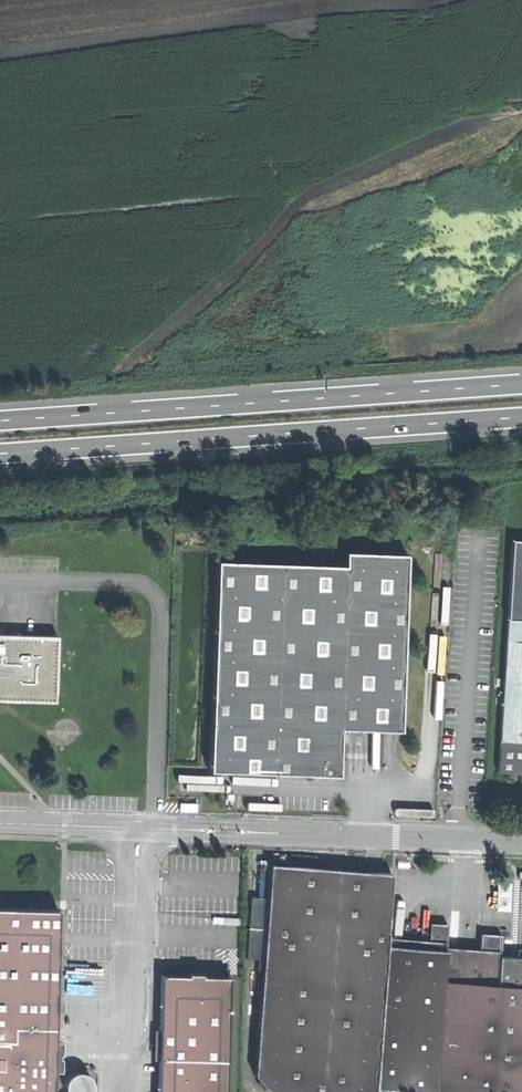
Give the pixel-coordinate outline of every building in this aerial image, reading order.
[(512,542),(508,618),(498,771),(521,773),(521,542),(512,542)] [(219,560),(209,770),(321,775),(339,776),(342,728),(400,731),(409,554),(347,552),(346,566),(219,560)] [(54,691),(56,635),(0,633),(0,689),(54,691)] [(54,700),(54,691),(0,689),(0,699),(54,700)] [(377,1084),(436,1089),(448,949),(429,947),(387,944),(393,872),(271,862),(256,1072),(274,1090),(298,1091),(377,1091),(377,1084)] [(520,877),(499,878),(501,905),(513,904),(512,890),(520,889),(520,877)] [(54,1070),(59,1070),(59,1042),(55,1042),(58,910),(2,908),(0,908),(0,1091),(53,1091),(54,1070)] [(429,947),(448,949),(448,948),(449,923),(431,922),(429,947)] [(480,951),(491,952),(491,956),(499,956),(500,934),(482,933),(480,951)] [(436,1090),(464,1091),(521,1091),(521,955),(516,955),(501,954),(501,956),(499,956),(491,956),(491,952),(480,951),(448,948),(448,949),(436,1089),(436,1090)] [(161,973),(158,1091),(226,1091),(230,975),(203,974),(203,972),(188,971),(187,974),(161,973)] [(72,1075),(69,1078),(66,1083),(65,1088),(67,1091),(92,1091),(93,1087),(92,1080),(86,1075),(80,1073),(76,1073),(72,1075)]
